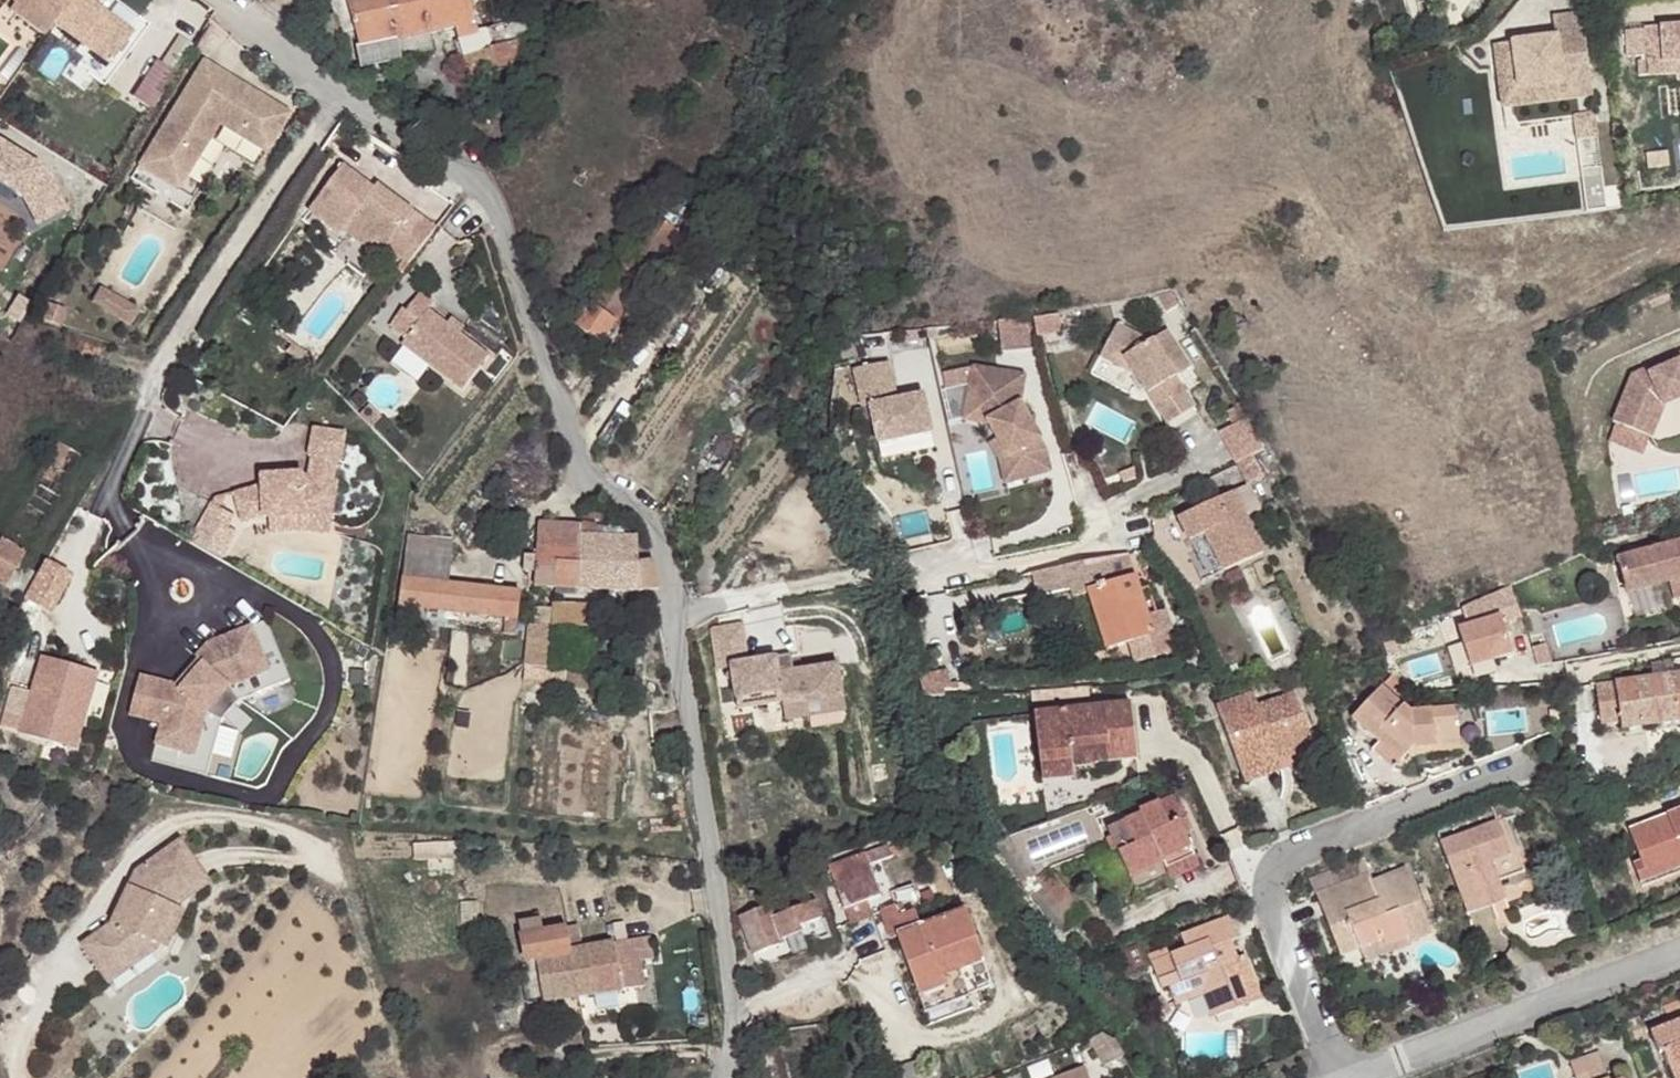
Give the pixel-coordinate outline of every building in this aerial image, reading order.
[(15,3),(9,10),(44,36),(54,21),(57,18),(33,0),(17,0),(15,3)] [(133,33),(92,2),(94,0),(33,0),(57,18),(54,21),(108,64),(133,33)] [(387,0),(330,0),(334,15),(307,23),(315,49),(353,38),(360,66),(401,57),(398,39),(387,0)] [(398,39),(401,57),(434,51),(433,46),(430,35),(455,29),(458,40),(462,57),(518,40),(529,37),(519,11),(492,20),(494,28),(476,33),(468,0),(387,0),(398,39)] [(1593,96),(1582,14),(1553,18),(1555,34),(1512,40),(1512,43),(1514,54),(1505,56),(1509,88),(1562,81),(1564,100),(1593,96)] [(1626,31),(1627,57),(1648,55),(1663,54),(1664,63),(1679,62),(1679,27),(1626,31)] [(455,29),(430,35),(433,46),(458,40),(455,29)] [(179,35),(152,77),(165,86),(192,44),(179,35)] [(518,40),(462,57),(468,79),(524,62),(518,40)] [(1564,100),(1562,81),(1509,88),(1505,56),(1514,54),(1512,43),(1494,45),(1503,108),(1564,100)] [(1648,55),(1649,75),(1679,73),(1679,62),(1664,63),(1663,54),(1648,55)] [(234,79),(202,60),(201,62),(232,81),(234,79)] [(232,81),(201,62),(137,166),(164,183),(172,170),(185,178),(218,125),(265,154),(283,124),(270,116),(276,105),(234,79),(232,81)] [(10,113),(17,103),(5,96),(0,103),(0,107),(10,113)] [(290,113),(276,105),(270,116),(283,124),(290,113)] [(1599,138),(1595,112),(1574,115),(1578,141),(1599,138)] [(23,197),(36,222),(65,208),(46,172),(0,143),(0,183),(23,197)] [(386,247),(408,264),(435,228),(422,218),(408,236),(404,241),(395,235),(400,229),(413,212),(377,184),(373,188),(370,193),(363,188),(366,183),(343,165),(309,209),(341,234),(344,230),(379,257),(386,247)] [(172,170),(164,183),(177,191),(185,178),(172,170)] [(370,193),(373,188),(366,183),(363,188),(370,193)] [(650,212),(591,304),(616,320),(676,229),(650,212)] [(395,235),(404,241),(408,236),(400,229),(395,235)] [(100,288),(91,302),(101,308),(109,293),(100,288)] [(109,293),(101,308),(120,319),(128,305),(109,293)] [(462,391),(488,356),(458,333),(447,324),(428,309),(433,303),(419,293),(392,329),(405,339),(401,345),(462,391)] [(7,313),(20,321),(31,304),(18,295),(7,313)] [(43,319),(61,325),(67,309),(49,303),(43,319)] [(601,344),(616,320),(591,304),(560,351),(574,360),(581,350),(590,336),(601,344)] [(128,305),(120,319),(130,325),(138,310),(128,305)] [(996,319),(998,348),(1034,346),(1033,334),(1057,333),(1056,316),(996,319)] [(452,318),(447,324),(458,333),(463,327),(452,318)] [(1104,348),(1124,357),(1157,409),(1185,390),(1176,375),(1191,366),(1167,330),(1147,343),(1143,337),(1117,325),(1104,348)] [(592,358),(601,344),(590,336),(581,350),(592,358)] [(1124,357),(1104,348),(1099,357),(1134,373),(1124,357)] [(1651,437),(1664,405),(1679,398),(1679,360),(1649,374),(1646,368),(1631,375),(1613,422),(1651,437)] [(878,444),(931,432),(923,393),(897,399),(889,361),(854,369),(862,406),(870,405),(878,444)] [(973,367),(970,383),(984,385),(980,409),(997,440),(1007,457),(1013,480),(1052,470),(1047,449),(1020,402),(1015,401),(1010,390),(1013,371),(973,365),(973,367)] [(970,383),(973,367),(943,374),(946,388),(970,383)] [(1013,371),(1010,390),(1015,401),(1020,402),(1025,373),(1013,371)] [(984,385),(970,383),(965,418),(986,421),(980,409),(984,385)] [(1185,390),(1157,409),(1166,424),(1195,405),(1185,390)] [(359,414),(372,427),(381,418),(369,405),(359,414)] [(1246,418),(1220,431),(1235,462),(1262,448),(1246,418)] [(261,485),(233,493),(234,495),(241,523),(262,517),(270,517),(305,515),(331,519),(337,481),(335,480),(338,462),(341,462),(346,433),(313,428),(308,456),(311,457),(308,475),(303,474),(261,476),(261,485)] [(1007,457),(997,440),(990,444),(1000,462),(1004,483),(1013,480),(1007,457)] [(1247,484),(1249,483),(1262,477),(1252,457),(1237,464),(1247,484)] [(1247,484),(1233,491),(1244,514),(1260,507),(1249,483),(1247,484)] [(1233,491),(1178,517),(1207,579),(1262,552),(1244,514),(1233,491)] [(215,498),(212,503),(219,508),(224,499),(223,498),(234,495),(233,493),(215,498)] [(212,503),(191,540),(223,558),(237,533),(227,528),(234,516),(219,508),(212,503)] [(305,515),(270,517),(271,533),(303,532),(328,535),(331,519),(305,515)] [(639,591),(659,590),(651,560),(639,562),(638,538),(621,538),(623,526),(607,525),(607,527),(538,524),(536,557),(535,572),(534,585),(639,591)] [(407,537),(403,580),(448,585),(453,542),(407,537)] [(1617,558),(1627,593),(1670,581),(1674,598),(1679,596),(1679,541),(1617,558)] [(525,571),(535,572),(536,557),(526,556),(525,571)] [(1074,596),(1088,591),(1106,650),(1128,643),(1135,664),(1174,652),(1167,632),(1171,631),(1165,610),(1147,616),(1136,577),(1120,582),(1112,556),(1065,565),(1074,596)] [(24,599),(47,612),(68,577),(45,562),(37,576),(24,599)] [(5,588),(24,599),(37,576),(18,564),(5,588)] [(516,635),(521,593),(448,585),(403,580),(398,620),(445,625),(446,611),(505,618),(503,634),(516,635)] [(1514,653),(1504,621),(1523,616),(1515,591),(1464,606),(1469,625),(1460,627),(1471,665),(1514,653)] [(537,626),(531,626),(525,663),(547,666),(553,625),(587,626),(588,606),(552,605),(551,609),(537,609),(537,626)] [(747,662),(742,624),(711,629),(717,667),(731,665),(747,662)] [(196,657),(198,658),(203,663),(179,690),(174,685),(160,681),(149,720),(160,724),(155,744),(194,755),(206,713),(229,687),(238,701),(291,680),(284,664),(269,671),(251,627),(207,644),(196,657)] [(1533,647),(1538,665),(1550,664),(1544,644),(1533,647)] [(843,699),(838,664),(793,670),(791,656),(747,662),(731,665),(731,667),(725,676),(734,683),(737,709),(782,702),(783,708),(808,704),(807,697),(818,696),(819,702),(843,699)] [(79,705),(89,672),(42,658),(19,731),(73,748),(86,707),(79,705)] [(174,685),(179,690),(203,663),(198,658),(174,685)] [(1676,672),(1675,661),(1649,665),(1651,677),(1676,672)] [(595,672),(569,668),(567,687),(592,691),(595,672)] [(947,671),(919,676),(923,697),(944,697),(943,690),(952,689),(947,671)] [(1676,672),(1651,677),(1596,685),(1601,731),(1679,719),(1679,671),(1676,672)] [(96,674),(89,672),(79,705),(86,707),(96,674)] [(1352,717),(1380,742),(1372,750),(1393,769),(1401,770),(1412,757),(1408,754),(1413,748),(1460,743),(1456,707),(1410,711),(1397,700),(1407,689),(1391,675),(1352,717)] [(131,715),(149,720),(160,681),(142,676),(131,715)] [(1087,686),(1048,689),(1049,699),(1069,697),(1069,695),(1088,693),(1087,686)] [(229,687),(206,713),(222,720),(238,701),(229,687)] [(1217,707),(1242,774),(1270,763),(1268,757),(1312,741),(1294,692),(1257,706),(1253,694),(1217,707)] [(845,712),(843,699),(819,702),(818,696),(807,697),(808,704),(783,708),(785,720),(845,712)] [(1131,704),(1035,714),(1040,762),(1073,759),(1074,765),(1118,760),(1116,743),(1135,741),(1131,704)] [(1135,741),(1116,743),(1118,760),(1136,758),(1135,741)] [(1312,741),(1268,757),(1270,763),(1242,774),(1246,784),(1281,771),(1277,761),(1314,748),(1312,741)] [(1460,743),(1413,748),(1414,755),(1461,750),(1460,743)] [(1073,759),(1040,762),(1043,781),(1075,777),(1074,765),(1073,759)] [(1185,834),(1179,822),(1186,819),(1174,794),(1140,811),(1141,813),(1124,821),(1136,845),(1119,853),(1130,876),(1163,860),(1166,868),(1194,854),(1185,834)] [(1641,884),(1679,868),(1679,810),(1629,829),(1642,862),(1634,865),(1641,884)] [(1186,819),(1179,822),(1185,834),(1192,831),(1186,819)] [(1136,845),(1124,821),(1107,829),(1119,853),(1136,845)] [(1510,821),(1498,826),(1508,851),(1520,846),(1510,821)] [(1497,823),(1441,845),(1464,904),(1502,889),(1499,881),(1507,878),(1524,871),(1515,848),(1508,851),(1498,826),(1497,823)] [(1037,879),(1008,836),(995,844),(1026,888),(1063,935),(1074,926),(1037,879)] [(82,944),(99,968),(120,953),(126,962),(153,944),(160,947),(178,908),(168,903),(177,886),(187,891),(206,877),(180,841),(136,872),(120,906),(125,908),(117,925),(112,923),(112,924),(82,944)] [(456,842),(414,844),(414,859),(456,858),(456,842)] [(829,866),(843,908),(866,900),(880,895),(869,863),(892,855),(889,845),(829,866)] [(1194,854),(1166,868),(1172,880),(1200,866),(1194,854)] [(1310,880),(1315,894),(1369,873),(1363,859),(1310,880)] [(1432,933),(1406,867),(1372,881),(1369,873),(1315,894),(1340,957),(1361,949),(1383,940),(1385,945),(1408,936),(1410,941),(1432,933)] [(1049,870),(1037,879),(1074,926),(1086,916),(1049,870)] [(1524,871),(1507,878),(1510,886),(1527,880),(1524,871)] [(178,908),(160,947),(166,949),(192,894),(210,882),(206,877),(187,891),(177,886),(168,903),(178,908)] [(1502,889),(1464,904),(1467,914),(1506,899),(1502,889)] [(866,900),(843,908),(848,923),(871,915),(866,900)] [(739,917),(753,954),(781,944),(779,939),(800,931),(798,926),(819,919),(813,902),(771,917),(767,906),(739,917)] [(943,976),(984,962),(966,910),(920,926),(914,910),(898,915),(895,905),(880,910),(890,939),(899,935),(920,994),(946,985),(943,976)] [(120,906),(112,923),(117,925),(125,908),(120,906)] [(1260,996),(1243,955),(1237,957),(1230,939),(1235,938),(1227,917),(1181,935),(1186,949),(1170,955),(1151,963),(1162,990),(1169,987),(1176,1005),(1203,994),(1222,987),(1230,1008),(1260,996)] [(577,925),(543,932),(541,919),(519,923),(526,963),(528,963),(530,972),(523,973),(528,1004),(647,986),(641,961),(654,959),(651,936),(580,948),(577,925)] [(825,934),(819,919),(798,926),(800,931),(804,941),(825,934)] [(1365,959),(1410,941),(1408,936),(1385,945),(1383,940),(1361,949),(1365,959)] [(120,953),(99,968),(109,983),(160,947),(153,944),(126,962),(120,953)] [(1148,955),(1151,963),(1170,955),(1167,947),(1148,955)] [(1211,1015),(1230,1008),(1222,987),(1203,994),(1211,1015)] [(1161,996),(1149,1005),(1157,1015),(1168,1006),(1161,996)] [(1651,1033),(1659,1052),(1662,1050),(1673,1077),(1679,1077),(1679,1022),(1651,1033)] [(1103,1033),(1089,1039),(1105,1064),(1123,1054),(1114,1039),(1103,1033)] [(1599,1054),(1572,1063),(1577,1077),(1608,1077),(1599,1054)] [(918,1061),(887,1071),(890,1077),(923,1077),(918,1061)] [(1085,1067),(1056,1077),(1089,1077),(1085,1067)]
